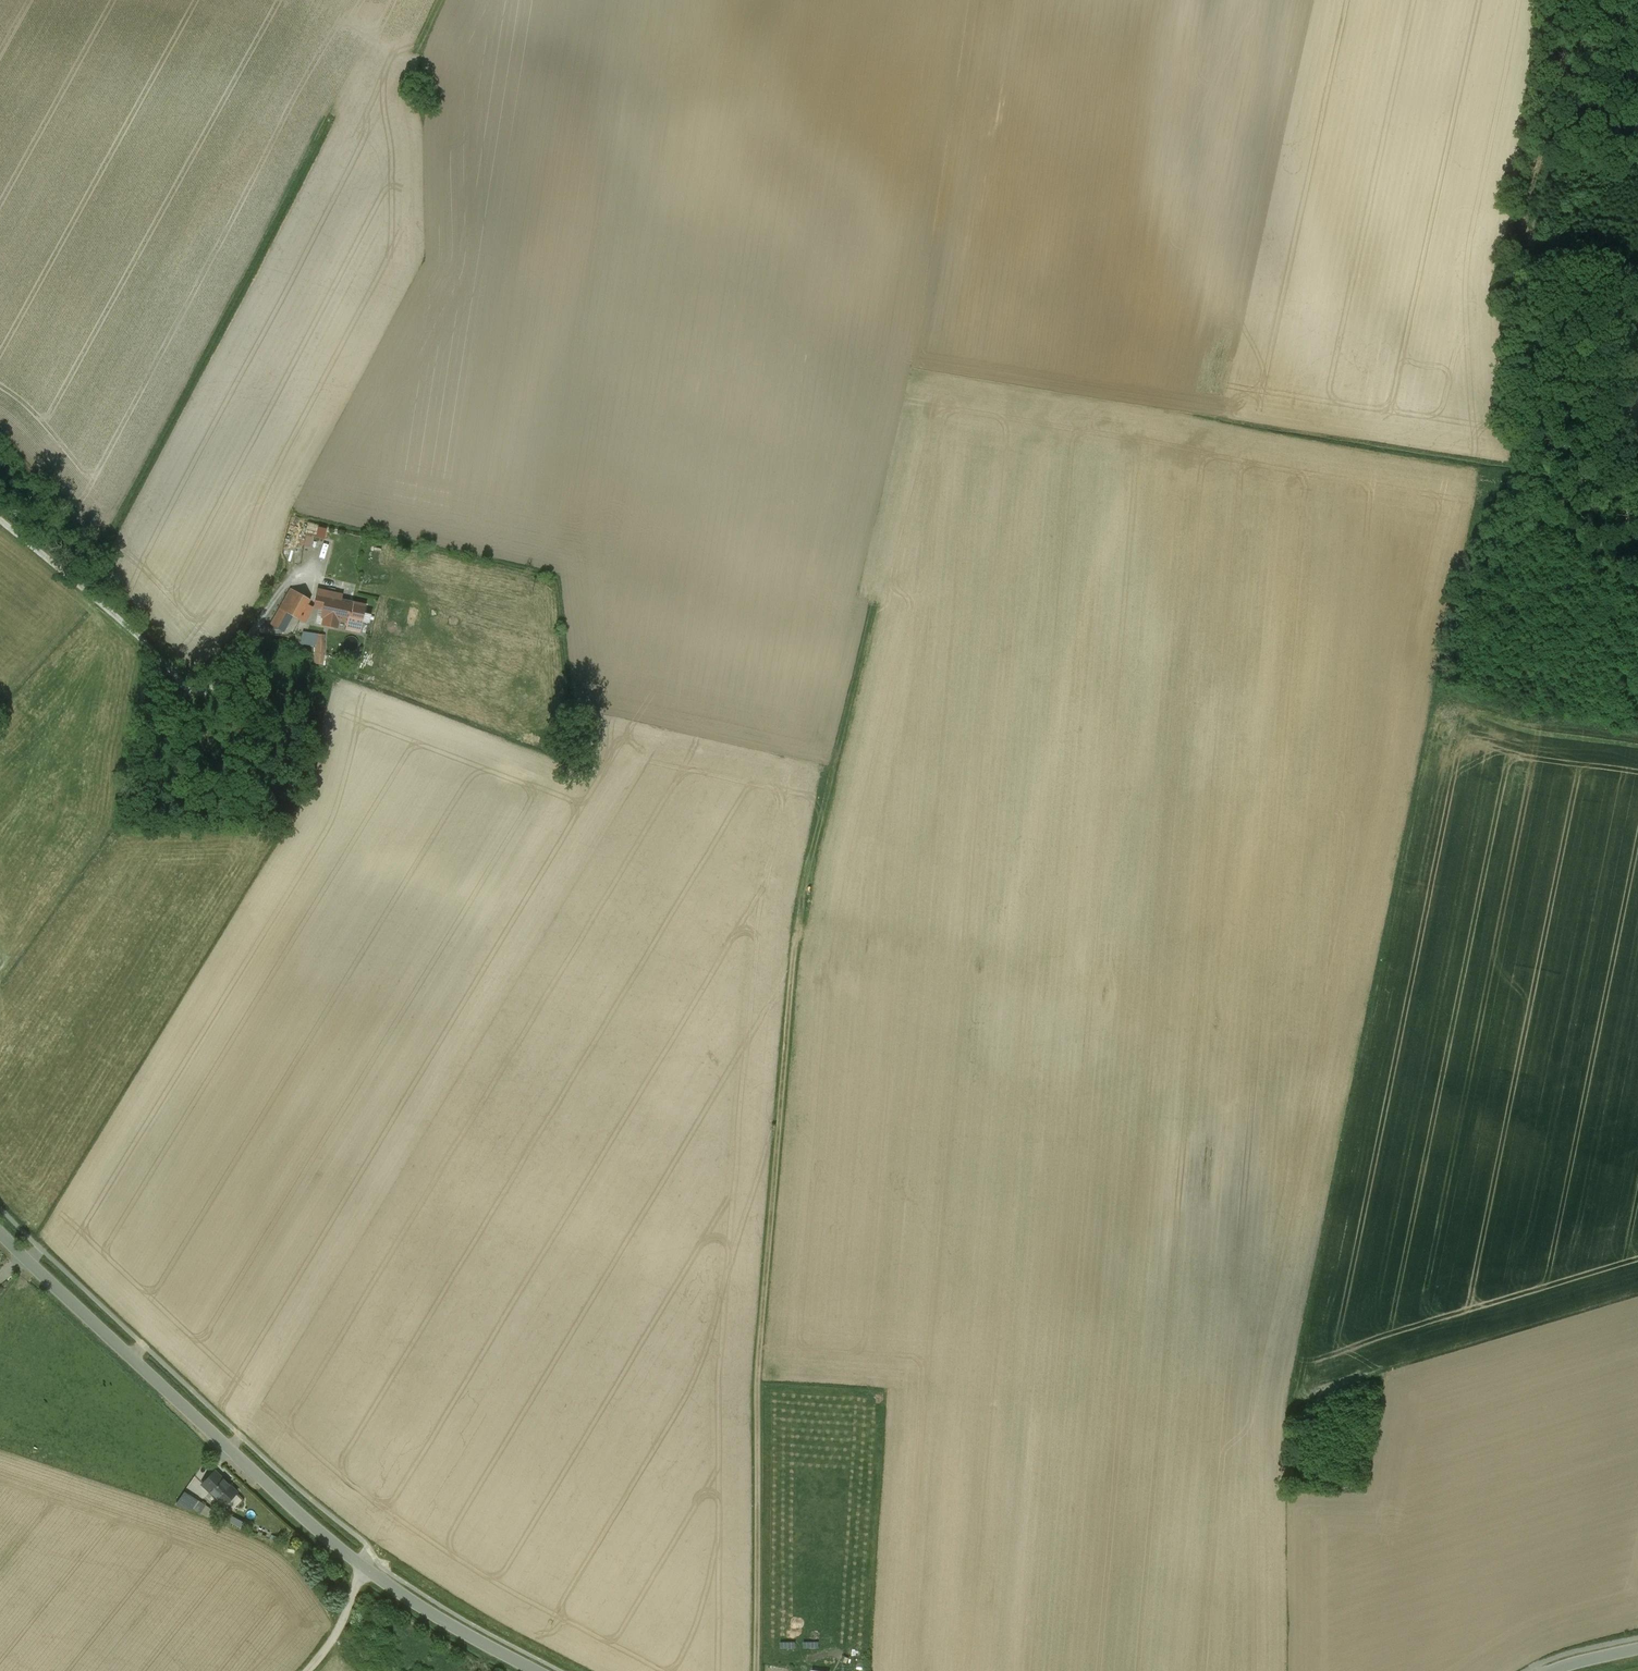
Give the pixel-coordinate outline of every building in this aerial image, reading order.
[(290,589),(284,599),(279,609),(286,613),(299,620),(310,600),(290,589)] [(341,595),(318,590),(315,607),(323,609),(322,617),(324,617),(323,625),(336,628),(338,620),(347,622),(346,629),(360,632),(365,606),(340,601),(340,600),(341,595)] [(279,609),(270,625),(277,629),(286,613),(279,609)] [(324,635),(316,635),(315,664),(322,665),(324,635)] [(229,1486),(214,1472),(215,1472),(214,1471),(202,1484),(225,1506),(227,1503),(232,1508),(241,1499),(235,1494),(237,1493),(229,1485),(229,1486)] [(197,1501),(184,1493),(176,1505),(190,1511),(192,1509),(197,1501)] [(205,1505),(198,1500),(197,1501),(192,1509),(200,1514),(201,1513),(205,1505)] [(205,1505),(201,1513),(204,1515),(209,1507),(205,1505)] [(243,1527),(246,1521),(233,1516),(230,1521),(243,1527)]
